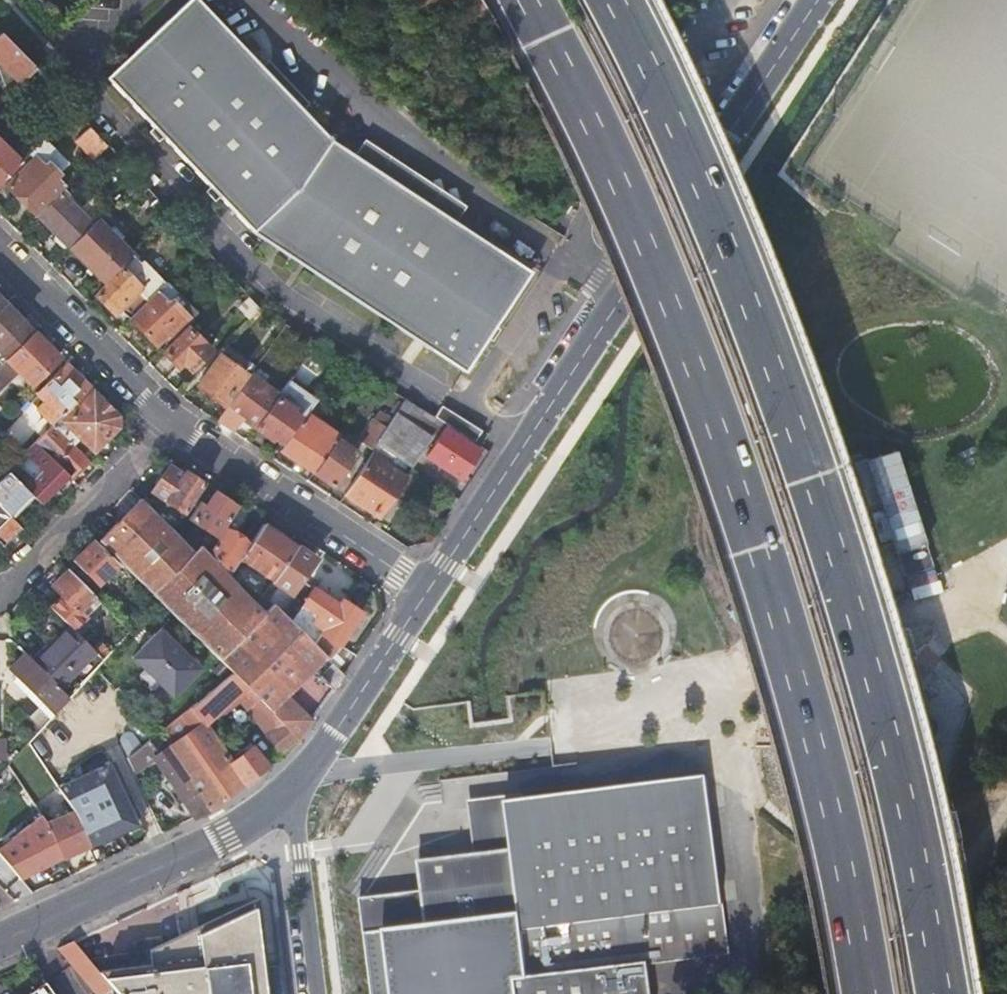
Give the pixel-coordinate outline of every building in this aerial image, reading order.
[(463,370),(496,320),(529,271),(328,137),(200,0),(187,0),(107,77),(251,229),(463,370)] [(2,34),(0,35),(0,63),(21,84),(37,69),(2,34)] [(91,126),(76,140),(93,159),(108,145),(91,126)] [(43,139),(21,162),(27,167),(8,186),(36,214),(63,187),(54,179),(68,164),(43,139)] [(21,162),(0,141),(0,182),(21,162)] [(92,224),(61,192),(37,215),(42,220),(38,223),(51,236),(55,233),(70,247),(92,224)] [(158,199),(150,205),(161,217),(168,211),(158,199)] [(97,219),(92,224),(70,247),(104,283),(119,267),(132,254),(97,219)] [(133,253),(132,254),(119,267),(122,270),(96,296),(116,314),(123,306),(128,311),(136,302),(132,298),(138,292),(146,301),(156,291),(165,282),(143,261),(142,262),(133,253)] [(156,291),(146,301),(128,319),(156,346),(182,318),(156,291)] [(249,297),(237,307),(248,318),(258,307),(249,297)] [(5,304),(0,309),(0,353),(6,359),(33,332),(40,326),(29,315),(22,322),(5,304)] [(188,327),(163,353),(178,367),(183,362),(190,370),(209,350),(188,327)] [(58,358),(33,332),(6,359),(32,384),(58,358)] [(243,373),(219,355),(198,386),(226,406),(240,385),(237,383),(243,373)] [(89,390),(64,364),(37,391),(61,417),(71,407),(89,390)] [(240,385),(226,406),(225,407),(254,427),(276,396),(277,395),(249,373),(240,385)] [(71,407),(61,417),(53,425),(73,445),(80,438),(92,451),(118,427),(115,417),(93,393),(74,412),(71,407)] [(276,396),(254,427),(270,438),(272,435),(277,438),(294,413),(290,410),(292,407),(276,396)] [(436,411),(433,416),(473,441),(481,429),(441,404),(436,411)] [(310,420),(305,416),(281,451),(297,462),(317,433),(306,425),(310,420)] [(385,426),(373,418),(359,440),(373,450),(377,444),(374,442),(385,426)] [(340,435),(327,426),(301,464),(314,472),(337,439),(340,435)] [(446,427),(426,455),(460,477),(478,449),(446,427)] [(82,464),(53,433),(49,436),(53,441),(43,450),(68,477),(82,464)] [(337,439),(314,472),(333,485),(357,453),(337,439)] [(40,504),(68,477),(43,450),(36,443),(24,454),(41,472),(32,482),(22,470),(14,477),(15,478),(30,494),(40,504)] [(371,454),(344,493),(379,517),(405,478),(371,454)] [(157,494),(149,506),(173,530),(203,484),(185,472),(182,475),(174,470),(165,469),(151,491),(157,494)] [(15,478),(0,492),(0,508),(8,515),(30,494),(15,478)] [(204,507),(199,503),(190,517),(217,536),(236,506),(214,492),(204,507)] [(141,498),(98,540),(275,714),(274,715),(297,738),(310,719),(287,694),(318,661),(325,668),(318,674),(331,689),(342,672),(281,611),(273,603),(265,611),(256,603),(228,574),(207,551),(200,544),(192,550),(173,530),(149,506),(141,498)] [(248,514),(236,506),(217,536),(207,551),(228,574),(238,559),(248,544),(234,535),(248,514)] [(0,508),(0,544),(2,546),(20,528),(8,515),(0,508)] [(263,523),(248,544),(238,559),(272,580),(296,545),(263,523)] [(118,562),(94,539),(74,559),(82,567),(78,571),(94,586),(103,577),(114,566),(118,562)] [(314,557),(296,545),(272,580),(256,603),(265,611),(273,603),(272,602),(273,600),(270,597),(279,584),(290,591),(314,557)] [(51,607),(68,624),(71,627),(83,614),(76,607),(92,592),(68,569),(52,584),(62,595),(51,607)] [(292,596),(281,611),(327,655),(338,643),(360,611),(341,598),(337,603),(312,585),(301,603),(292,596)] [(68,624),(33,661),(56,684),(92,648),(71,627),(68,624)] [(162,624),(130,657),(143,669),(138,674),(152,688),(157,683),(169,695),(201,663),(162,624)] [(24,652),(9,667),(54,711),(67,696),(56,684),(33,661),(24,652)] [(279,752),(297,738),(274,715),(229,672),(188,706),(200,722),(233,695),(238,701),(266,734),(265,735),(278,748),(277,750),(279,752)] [(200,722),(204,728),(238,701),(233,695),(200,722)] [(188,706),(156,733),(166,747),(200,722),(188,706)] [(210,808),(266,763),(250,747),(239,733),(226,743),(237,756),(232,759),(226,750),(222,753),(214,742),(218,739),(214,734),(211,737),(204,728),(200,722),(166,747),(156,733),(127,758),(133,771),(151,757),(194,817),(210,808)] [(113,761),(57,786),(72,808),(73,809),(88,845),(140,820),(113,761)] [(415,863),(418,891),(358,897),(370,993),(646,993),(642,962),(725,953),(703,778),(669,783),(669,785),(605,793),(537,801),(537,799),(502,803),(503,808),(467,813),(469,828),(473,855),(415,863)] [(61,856),(62,857),(88,845),(73,809),(72,808),(46,820),(47,821),(61,856)] [(42,865),(61,856),(47,821),(44,823),(41,818),(37,817),(25,828),(24,830),(28,836),(27,837),(42,865)] [(0,847),(0,853),(5,858),(13,869),(24,860),(20,852),(24,849),(19,842),(16,845),(10,838),(0,847)] [(252,907),(197,933),(197,935),(198,935),(199,948),(190,949),(180,950),(180,944),(162,946),(164,964),(101,972),(119,993),(263,993),(252,907)] [(73,940),(58,947),(70,962),(97,993),(99,993),(110,985),(73,940)] [(43,980),(20,993),(54,993),(43,980)]
